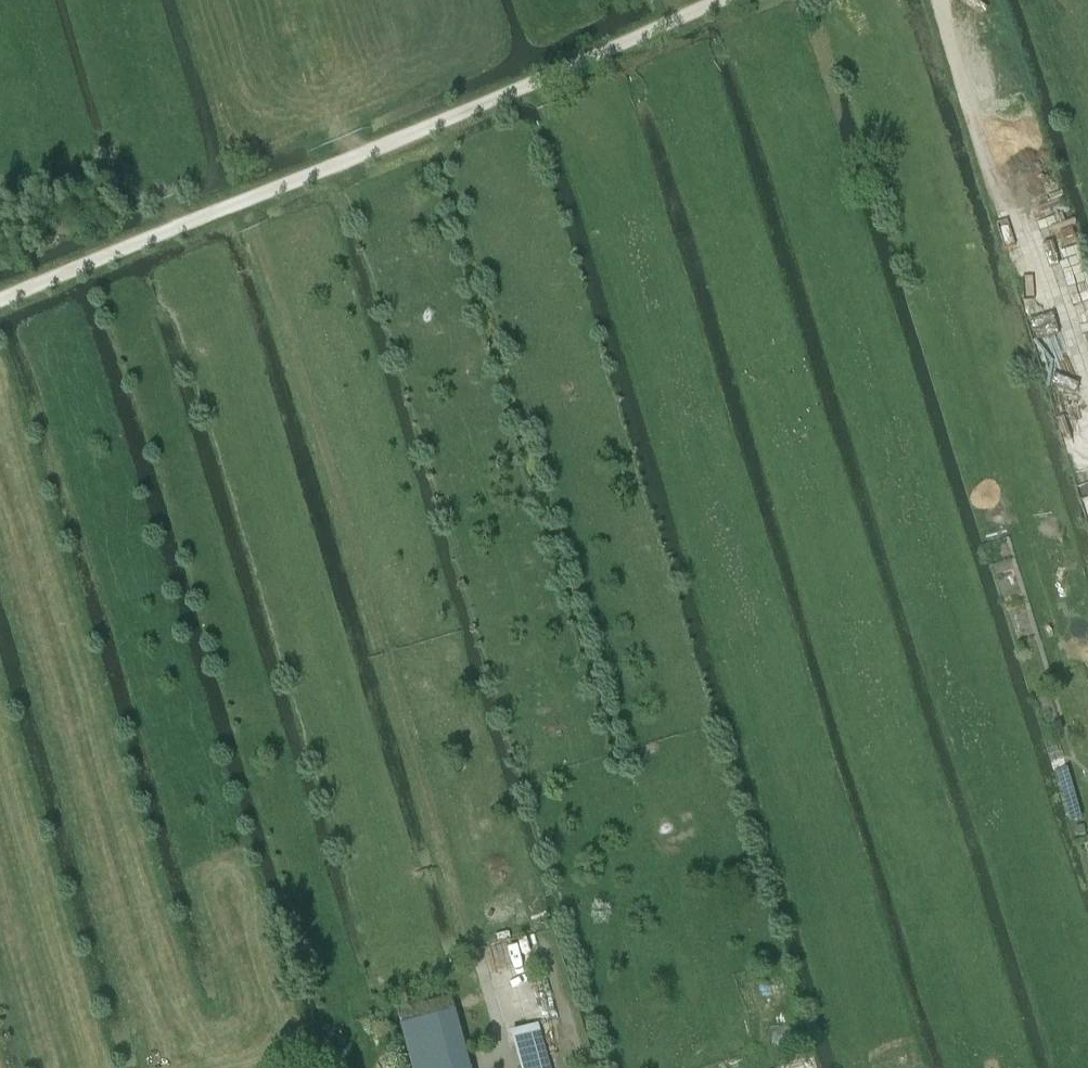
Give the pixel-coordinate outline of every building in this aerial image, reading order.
[(456,1012),(401,1027),(412,1067),(471,1067),(456,1012)] [(790,1025),(771,1028),(772,1044),(792,1041),(790,1025)] [(512,1033),(522,1067),(551,1067),(540,1026),(512,1033)] [(813,1056),(779,1066),(779,1067),(816,1067),(813,1056)]
